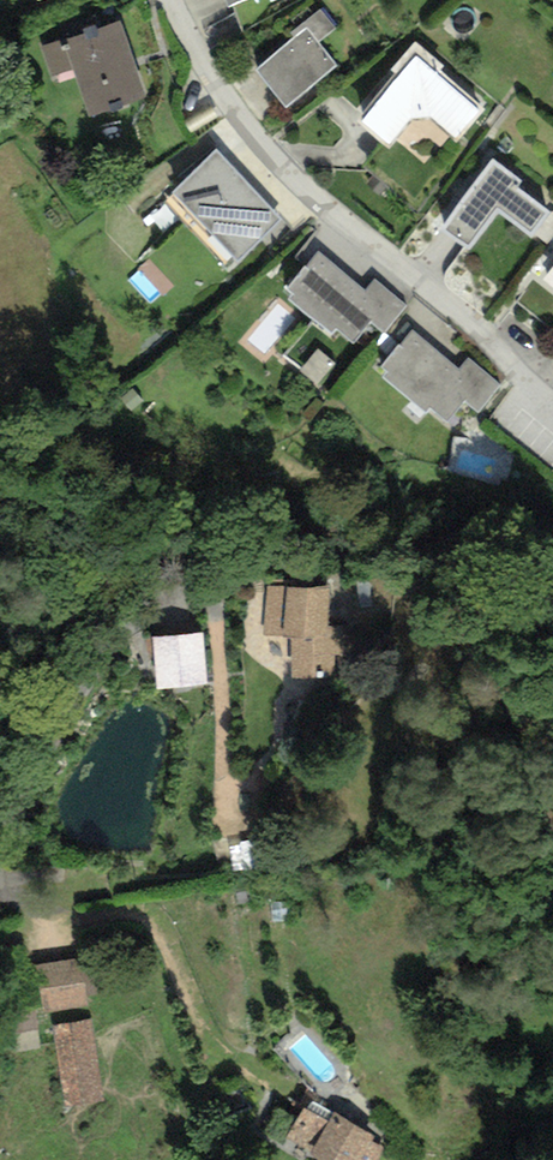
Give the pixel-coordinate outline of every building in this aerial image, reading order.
[(296,38),(256,70),(286,108),(337,66),(317,41),(334,28),(319,11),(292,33),(296,38)] [(84,33),(41,47),(52,75),(74,68),(89,117),(145,99),(120,21),(97,29),(95,25),(83,29),(84,33)] [(396,76),(359,121),(387,150),(412,118),(431,118),(456,142),(484,109),(441,70),(444,65),(417,43),(390,71),(396,76)] [(216,150),(173,192),(236,261),(281,219),(216,150)] [(518,187),(522,182),(493,158),(438,228),(469,252),(499,214),(532,240),(535,236),(546,245),(552,236),(552,211),(552,210),(550,212),(518,187)] [(370,322),(384,333),(406,305),(374,278),(365,290),(319,249),(286,287),(293,293),(289,298),(332,334),(337,329),(353,343),(370,322)] [(165,302),(179,281),(149,262),(136,283),(165,302)] [(543,279),(552,287),(552,267),(543,279)] [(464,401),(478,413),(500,384),(468,357),(459,369),(413,329),(381,366),(387,372),(383,377),(426,414),(431,408),(447,422),(464,401)] [(304,370),(317,356),(303,343),(290,357),(304,370)] [(319,385),(336,366),(322,354),(306,373),(319,385)] [(341,655),(340,626),(328,626),(329,585),(306,588),(267,585),(263,635),(290,638),(291,678),(335,678),(334,655),(341,655)] [(202,630),(151,636),(158,691),(209,685),(202,630)] [(82,959),(35,968),(44,1017),(91,1008),(82,959)] [(41,1010),(15,1012),(16,1033),(42,1031),(41,1010)] [(91,1021),(52,1025),(65,1108),(104,1104),(91,1021)] [(329,1121),(335,1112),(311,1098),(305,1109),(329,1121)] [(383,1146),(372,1141),(375,1137),(335,1112),(329,1121),(305,1109),(304,1108),(287,1137),(310,1153),(321,1159),(378,1159),(383,1146)]
